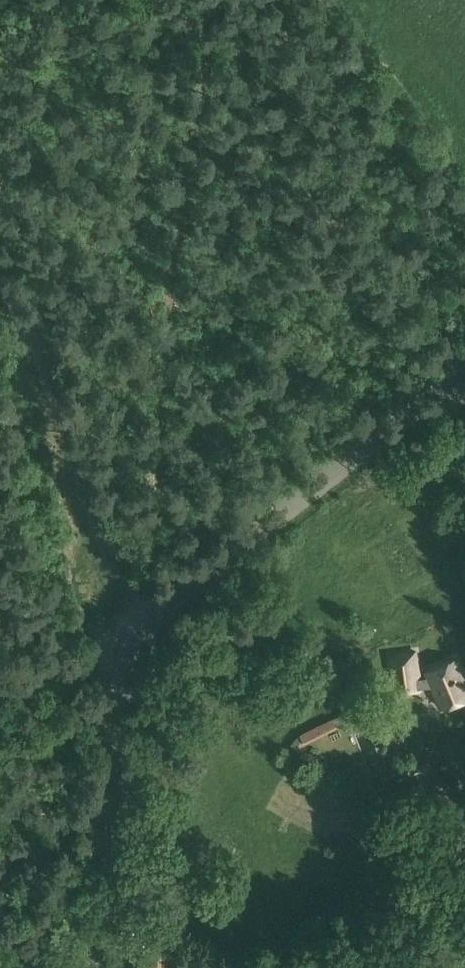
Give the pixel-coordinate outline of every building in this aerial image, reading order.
[(433,687),(441,707),(464,697),(464,675),(457,657),(426,670),(429,678),(422,679),(417,650),(388,654),(394,695),(423,691),(423,688),(433,687)] [(333,718),(300,734),(291,743),(299,750),(305,744),(338,728),(333,718)]
